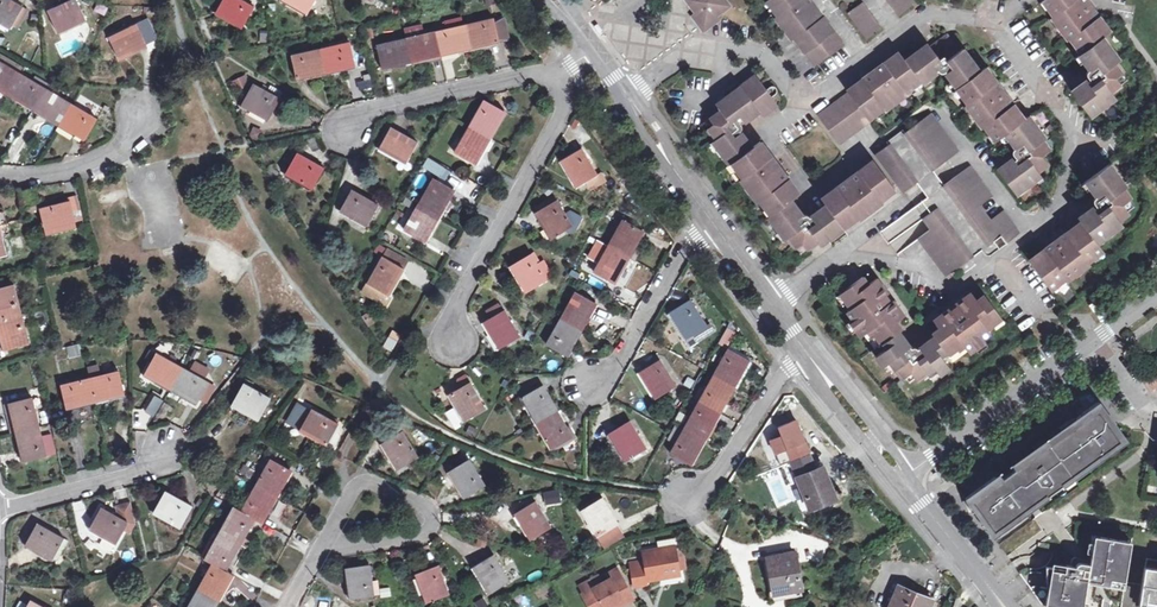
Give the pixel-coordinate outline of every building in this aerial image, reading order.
[(9,26),(9,24),(13,26),(15,23),(21,26),(30,10),(12,0),(0,0),(0,21),(9,26)] [(54,25),(82,12),(77,0),(69,0),(48,10),(54,25)] [(221,4),(246,19),(254,5),(244,0),(224,0),(221,4)] [(307,13),(314,0),(284,0),(307,13)] [(725,0),(685,0),(690,6),(696,7),(694,19),(701,29),(704,29),(709,26),(713,22),(716,11),(722,11),(728,7),(728,4),(725,0)] [(772,5),(770,7),(775,14),(774,15),(791,39),(793,37),(813,64),(843,43),(834,31),(833,31),(816,8),(813,10),(808,3),(811,2),(810,0),(768,0),(772,5)] [(846,11),(865,37),(880,26),(861,0),(846,11)] [(896,15),(911,3),(909,0),(885,0),(896,15)] [(1100,37),(1109,30),(1092,8),(1089,10),(1086,6),(1084,2),(1087,0),(1086,0),(1042,0),(1052,15),(1050,16),(1057,26),(1060,24),(1064,29),(1061,31),(1067,39),(1069,38),(1075,45),(1077,43),(1082,50),(1080,52),(1079,53),(1084,59),(1090,68),(1087,70),(1086,76),(1087,77),(1079,82),(1071,89),(1090,114),(1105,104),(1103,101),(1113,93),(1112,92),(1122,84),(1121,83),(1116,77),(1122,73),(1114,63),(1118,59),(1105,43),(1102,45),(1098,39),(1100,37)] [(242,25),(246,19),(221,4),(218,11),(242,25)] [(85,18),(82,12),(54,25),(58,31),(85,18)] [(464,24),(462,16),(443,21),(445,28),(464,24)] [(464,24),(467,39),(469,46),(474,45),(475,47),(492,42),(492,41),(499,39),(493,17),(464,24)] [(597,22),(593,25),(599,35),(604,32),(597,22)] [(109,37),(115,49),(135,39),(139,47),(146,43),(137,23),(109,37)] [(362,26),(365,39),(374,38),(372,24),(362,26)] [(406,32),(422,30),(420,24),(405,26),(406,32)] [(445,28),(435,30),(441,53),(450,50),(449,43),(467,39),(464,24),(445,28)] [(406,37),(410,52),(412,60),(412,62),(434,57),(434,54),(441,53),(435,30),(434,25),(429,27),(430,31),(406,37)] [(895,97),(897,99),(920,82),(927,77),(936,70),(939,72),(943,71),(950,80),(955,88),(958,86),(974,74),(968,66),(972,63),(961,47),(956,50),(945,35),(936,40),(938,43),(931,48),(929,46),(926,42),(918,48),(910,54),(913,57),(905,63),(903,59),(897,51),(874,67),(876,70),(873,73),(869,75),(867,72),(844,89),(846,92),(857,106),(833,124),(825,113),(819,118),(837,144),(868,121),(867,120),(891,103),(889,101),(895,97)] [(381,59),(410,52),(406,37),(377,43),(381,59)] [(135,39),(115,49),(119,56),(139,47),(135,39)] [(449,43),(450,50),(469,46),(467,39),(449,43)] [(349,41),(321,48),(326,69),(333,68),(333,70),(355,65),(349,41)] [(319,71),(326,69),(321,48),(292,54),(295,69),(303,67),(305,76),(319,73),(319,71)] [(412,60),(410,52),(381,59),(382,66),(412,60)] [(913,57),(910,54),(903,59),(905,63),(913,57)] [(9,92),(20,72),(0,60),(0,87),(9,92)] [(968,66),(974,74),(978,71),(972,63),(968,66)] [(997,139),(1002,135),(1005,133),(1010,140),(1016,148),(1013,153),(1014,157),(1016,159),(1013,161),(1012,159),(1005,164),(998,169),(1016,194),(1031,183),(1029,180),(1039,173),(1037,171),(1047,164),(1041,156),(1049,150),(1042,140),(1044,138),(1033,123),(1030,125),(1025,118),(1023,119),(1021,115),(1007,96),(1004,98),(999,91),(1001,89),(985,66),(982,68),(978,71),(974,74),(958,86),(963,93),(961,95),(966,103),(964,104),(971,113),(973,111),(977,116),(975,118),(981,127),(984,125),(990,134),(992,133),(997,139)] [(303,67),(295,69),(297,78),(305,76),(303,67)] [(34,80),(20,72),(9,92),(35,108),(47,88),(34,80)] [(802,241),(806,248),(807,249),(817,242),(820,246),(828,241),(831,245),(846,234),(841,227),(856,217),(858,219),(881,202),(880,199),(894,189),(872,158),(849,175),(851,178),(848,180),(845,183),(843,181),(820,198),(825,204),(809,216),(805,213),(801,214),(795,206),(789,199),(797,193),(781,170),(778,171),(776,168),(773,164),(776,162),(759,139),(750,145),(744,137),(738,129),(740,125),(739,121),(737,119),(740,117),(742,120),(758,109),(761,113),(775,102),(770,95),(775,91),(776,88),(775,86),(773,84),(770,83),(768,84),(764,87),(754,73),(739,84),(736,79),(721,91),(724,95),(726,98),(719,103),(716,105),(717,107),(708,114),(709,116),(713,122),(707,127),(705,128),(712,138),(714,137),(720,145),(717,147),(727,162),(730,161),(732,158),(737,165),(734,167),(740,176),(738,177),(745,185),(747,184),(751,189),(749,191),(756,200),(757,199),(763,207),(766,205),(771,212),(768,214),(767,215),(779,231),(782,229),(787,237),(786,237),(793,247),(795,246),(802,241)] [(1116,77),(1121,83),(1126,79),(1122,73),(1116,77)] [(235,90),(249,86),(246,75),(232,78),(235,90)] [(34,80),(47,88),(49,84),(36,76),(34,80)] [(952,90),(955,88),(950,80),(947,82),(952,90)] [(242,102),(270,117),(280,98),(253,83),(242,102)] [(49,84),(47,88),(59,95),(61,92),(49,84)] [(59,95),(47,88),(35,108),(41,111),(45,105),(64,117),(72,103),(59,95)] [(857,106),(846,92),(816,114),(819,118),(825,113),(833,124),(857,106)] [(1103,101),(1105,104),(1115,96),(1113,93),(1103,101)] [(73,103),(72,103),(64,117),(82,128),(79,134),(86,138),(98,118),(91,114),(92,113),(90,112),(89,113),(76,105),(80,98),(77,96),(73,103)] [(469,126),(483,133),(489,137),(503,111),(483,100),(469,126)] [(41,111),(61,123),(64,117),(45,105),(41,111)] [(904,132),(902,129),(886,141),(888,144),(875,153),(903,191),(916,181),(933,169),(957,151),(929,114),(904,132)] [(713,122),(709,116),(702,121),(707,127),(713,122)] [(82,128),(64,117),(61,123),(79,134),(82,128)] [(381,146),(393,153),(397,147),(410,154),(417,141),(392,126),(381,146)] [(476,145),(483,133),(469,126),(455,151),(475,162),(483,149),(476,145)] [(476,145),(483,149),(489,137),(483,133),(476,145)] [(711,139),(717,147),(720,145),(714,137),(712,138),(711,139)] [(397,147),(393,153),(406,161),(410,154),(397,147)] [(561,158),(576,183),(596,172),(581,147),(561,158)] [(286,172),(312,186),(324,166),(298,152),(286,172)] [(421,171),(446,178),(449,167),(424,159),(421,171)] [(1111,172),(1114,170),(1108,163),(1106,165),(1111,172)] [(1096,172),(1086,180),(1097,195),(1095,197),(1093,200),(1094,205),(1096,206),(1087,214),(1085,211),(1078,217),(1081,221),(1065,232),(1068,235),(1057,243),(1046,251),(1044,249),(1029,259),(1048,285),(1055,280),(1057,283),(1066,277),(1067,280),(1075,274),(1073,271),(1079,267),(1081,270),(1089,264),(1088,261),(1096,255),(1094,252),(1100,247),(1097,242),(1121,223),(1118,219),(1129,211),(1128,210),(1122,203),(1129,198),(1130,197),(1123,188),(1125,186),(1114,170),(1111,172),(1106,165),(1096,172)] [(980,250),(983,254),(986,255),(990,254),(1017,234),(1001,212),(989,221),(977,205),(990,196),(968,166),(944,184),(927,196),(914,207),(930,229),(918,238),(945,275),(980,250)] [(933,169),(916,181),(927,196),(944,184),(933,169)] [(1029,180),(1031,183),(1040,175),(1039,173),(1029,180)] [(418,204),(432,212),(439,215),(453,189),(433,178),(418,204)] [(463,198),(476,197),(475,184),(463,185),(463,198)] [(33,189),(23,192),(26,203),(36,200),(33,189)] [(341,209),(367,224),(378,203),(352,189),(341,209)] [(40,209),(45,230),(67,224),(67,226),(76,224),(74,214),(73,211),(80,209),(76,195),(67,197),(68,201),(40,209)] [(1122,203),(1128,210),(1134,206),(1129,198),(1122,203)] [(403,203),(411,208),(414,203),(405,199),(403,203)] [(558,199),(544,207),(560,233),(573,225),(558,199)] [(425,224),(432,212),(418,204),(405,229),(425,241),(432,228),(425,224)] [(554,237),(560,233),(544,207),(538,211),(554,237)] [(425,224),(432,228),(439,215),(432,212),(425,224)] [(616,232),(608,245),(628,256),(631,257),(634,251),(632,249),(625,245),(635,227),(617,216),(609,228),(616,232)] [(7,222),(0,224),(0,256),(8,254),(3,236),(10,234),(7,222)] [(67,224),(45,230),(46,233),(77,225),(76,224),(67,226),(67,224)] [(625,245),(632,249),(643,231),(635,227),(625,245)] [(802,241),(795,246),(799,253),(806,248),(802,241)] [(614,281),(628,256),(608,245),(594,270),(614,281)] [(388,246),(383,256),(403,267),(408,257),(388,246)] [(512,264),(516,270),(515,271),(523,284),(524,283),(527,290),(553,274),(545,261),(539,264),(538,262),(540,260),(535,250),(512,264)] [(403,267),(383,256),(364,290),(377,297),(382,289),(388,293),(403,267)] [(987,329),(991,325),(1000,318),(983,295),(976,300),(970,292),(964,296),(933,319),(939,327),(931,333),(933,336),(917,348),(914,347),(912,347),(899,330),(902,328),(896,320),(904,315),(892,298),(876,277),(868,283),(864,276),(840,294),(846,303),(850,308),(847,311),(852,318),(849,320),(856,329),(860,326),(865,332),(867,331),(878,345),(882,342),(886,347),(875,356),(882,365),(885,364),(889,361),(894,368),(902,378),(905,377),(910,372),(914,377),(917,381),(926,374),(934,368),(937,371),(939,375),(949,367),(941,356),(946,352),(948,356),(963,345),(965,347),(971,343),(974,348),(984,341),(982,338),(989,332),(987,329)] [(1,320),(31,312),(29,307),(21,309),(14,283),(0,287),(0,318),(1,320)] [(575,291),(561,317),(573,324),(587,298),(575,291)] [(842,305),(846,303),(840,294),(836,297),(842,305)] [(587,298),(573,324),(580,328),(595,302),(587,298)] [(698,333),(700,336),(711,330),(692,299),(673,311),(688,336),(694,332),(696,335),(698,333)] [(485,321),(492,334),(499,330),(506,342),(520,334),(505,309),(498,303),(487,310),(491,317),(485,321)] [(368,311),(361,316),(368,327),(375,322),(368,311)] [(33,323),(31,312),(1,320),(8,349),(30,343),(25,326),(33,323)] [(580,328),(573,324),(561,317),(546,343),(559,350),(563,343),(569,347),(580,328)] [(1000,318),(991,325),(994,329),(1003,322),(1000,318)] [(392,351),(400,333),(390,329),(383,346),(392,351)] [(499,330),(492,334),(500,346),(506,342),(499,330)] [(875,348),(878,345),(867,331),(865,332),(863,334),(875,348)] [(563,343),(559,350),(566,353),(569,347),(563,343)] [(965,347),(963,345),(948,356),(951,359),(966,348),(965,347)] [(727,348),(713,374),(733,385),(747,360),(727,348)] [(145,372),(171,386),(182,366),(156,352),(145,372)] [(193,360),(189,368),(207,375),(210,367),(193,360)] [(655,398),(674,386),(659,361),(639,373),(655,398)] [(889,361),(885,364),(890,371),(894,368),(889,361)] [(87,367),(90,377),(95,399),(125,392),(119,370),(98,375),(95,365),(87,367)] [(208,381),(182,366),(171,386),(170,389),(195,404),(208,381)] [(934,368),(926,374),(929,377),(937,371),(934,368)] [(908,381),(914,377),(910,372),(905,377),(908,381)] [(465,419),(485,408),(465,374),(458,378),(459,388),(450,394),(465,419)] [(713,374),(698,400),(718,412),(733,385),(713,374)] [(66,406),(95,399),(90,377),(61,384),(66,406)] [(233,402),(258,417),(270,398),(244,383),(233,402)] [(525,396),(539,422),(559,411),(544,384),(525,396)] [(144,432),(162,399),(153,394),(143,413),(138,410),(130,425),(144,432)] [(708,439),(717,423),(713,421),(718,412),(698,400),(684,426),(704,437),(708,439)] [(1011,468),(1033,499),(1043,492),(1045,495),(1062,483),(1060,480),(1078,467),(1080,470),(1087,465),(1085,463),(1093,457),(1095,459),(1118,443),(1114,436),(1121,431),(1098,400),(1076,416),(1079,420),(1068,428),(1033,453),(1035,455),(1028,460),(1026,458),(1011,468)] [(311,408),(310,411),(298,404),(289,421),(327,442),(338,422),(311,408)] [(573,436),(559,411),(539,422),(553,447),(573,436)] [(713,421),(717,423),(722,414),(718,412),(713,421)] [(1079,420),(1076,416),(1068,421),(1067,426),(1068,428),(1079,420)] [(782,465),(810,453),(797,420),(779,427),(783,436),(772,440),(782,465)] [(611,433),(626,458),(646,447),(631,421),(611,433)] [(683,428),(674,423),(667,436),(676,441),(683,428)] [(41,437),(38,426),(17,432),(22,454),(43,448),(41,437)] [(704,437),(684,426),(683,428),(676,441),(670,452),(690,463),(704,437)] [(381,444),(397,470),(407,464),(417,457),(402,431),(381,444)] [(41,437),(43,448),(45,455),(55,453),(50,434),(41,437)] [(45,455),(43,448),(22,454),(24,460),(45,455)] [(453,458),(456,464),(466,457),(463,452),(453,458)] [(794,463),(799,476),(817,469),(811,455),(794,463)] [(257,484),(270,492),(276,495),(291,469),(271,458),(257,484)] [(469,459),(456,467),(472,492),(485,484),(469,459)] [(407,464),(397,470),(400,473),(408,468),(407,464)] [(824,466),(817,469),(799,476),(812,509),(837,499),(824,466)] [(472,492),(456,467),(450,471),(465,496),(472,492)] [(1035,502),(1033,499),(1011,468),(1002,474),(1026,508),(1035,502)] [(994,531),(1026,508),(1002,474),(999,477),(998,475),(993,474),(966,493),(976,507),(974,508),(982,521),(985,519),(994,531)] [(781,479),(770,483),(778,503),(789,498),(781,479)] [(256,517),(270,492),(257,484),(242,510),(256,517)] [(559,490),(545,493),(547,504),(561,501),(559,490)] [(154,511),(182,525),(193,505),(166,491),(154,511)] [(262,520),(276,495),(270,492),(256,517),(262,520)] [(621,533),(615,524),(618,522),(602,497),(580,511),(596,537),(599,535),(605,544),(621,533)] [(516,513),(521,520),(527,517),(538,534),(552,526),(536,500),(516,513)] [(724,500),(716,513),(723,518),(731,504),(724,500)] [(235,506),(220,533),(240,544),(256,517),(242,510),(235,506)] [(91,527),(118,542),(129,522),(102,507),(91,527)] [(532,538),(538,534),(527,517),(521,520),(532,538)] [(54,558),(58,551),(65,538),(38,522),(26,543),(54,558)] [(226,570),(240,544),(220,533),(209,553),(215,556),(212,563),(226,570)] [(1124,581),(1129,546),(1121,544),(1122,539),(1100,535),(1098,543),(1093,542),(1090,560),(1076,557),(1074,557),(1072,558),(1071,560),(1070,564),(1065,563),(1064,565),(1055,563),(1054,567),(1053,573),(1050,573),(1049,577),(1044,603),(1054,604),(1054,606),(1081,606),(1087,573),(1088,577),(1091,579),(1109,582),(1109,578),(1124,581)] [(70,541),(65,538),(58,551),(63,554),(70,541)] [(659,541),(660,548),(676,546),(675,539),(659,541)] [(677,552),(676,546),(660,548),(643,551),(644,561),(631,563),(634,587),(647,585),(647,579),(680,576),(679,569),(677,552)] [(677,552),(679,569),(685,568),(683,552),(677,552)] [(206,559),(212,563),(215,556),(209,553),(206,559)] [(475,566),(491,591),(510,579),(493,554),(475,566)] [(775,592),(802,588),(797,555),(770,559),(775,592)] [(232,574),(226,570),(212,563),(197,590),(211,597),(217,601),(232,574)] [(368,564),(353,567),(356,581),(348,582),(350,597),(373,594),(368,564)] [(415,573),(426,602),(433,599),(448,594),(436,565),(415,573)] [(1053,573),(1054,567),(1045,565),(1045,569),(1045,571),(1044,577),(1049,577),(1050,573),(1053,573)] [(1124,581),(1119,606),(1138,606),(1139,599),(1145,600),(1143,606),(1146,606),(1156,606),(1156,604),(1156,568),(1144,566),(1141,584),(1131,583),(1124,581)] [(356,581),(353,567),(346,568),(348,582),(356,581)] [(609,573),(612,578),(621,573),(619,568),(609,573)] [(600,584),(584,593),(591,606),(609,606),(623,600),(625,604),(635,598),(621,573),(612,578),(600,584)] [(580,585),(584,593),(600,584),(596,577),(580,585)] [(182,606),(187,606),(197,590),(193,587),(182,606)] [(932,601),(900,587),(892,606),(929,606),(932,601)] [(211,597),(197,590),(187,606),(206,606),(211,597)] [(448,594),(433,599),(435,605),(450,599),(448,594)] [(217,601),(211,597),(206,606),(214,606),(217,601)]
